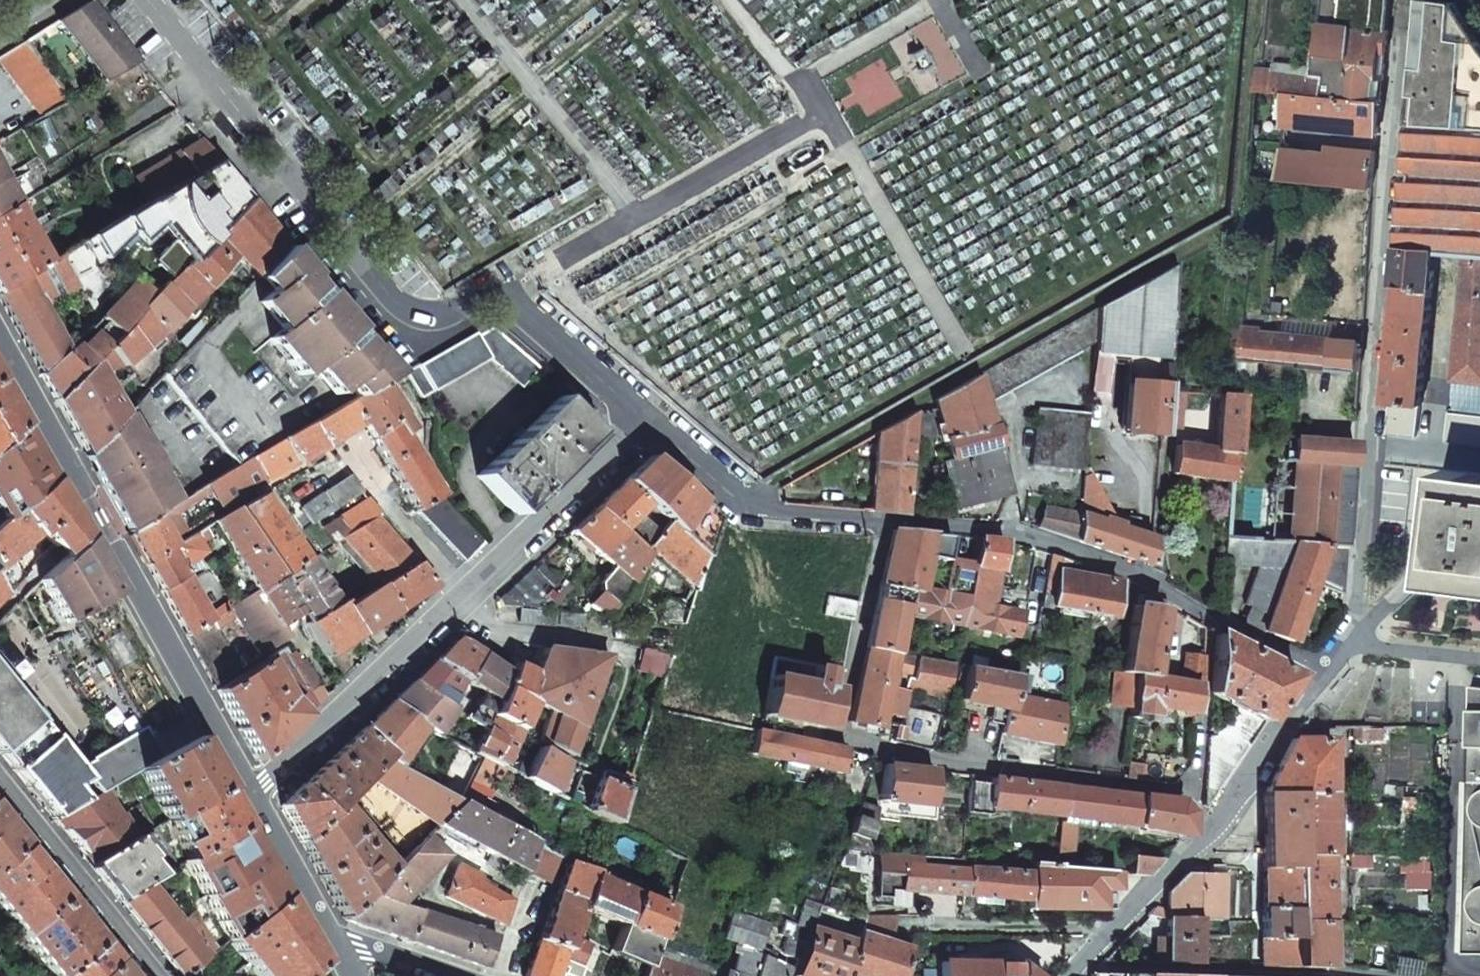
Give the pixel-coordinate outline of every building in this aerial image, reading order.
[(1313,54),(1349,57),(1352,29),(1388,32),(1388,19),(1390,0),(1319,0),(1313,54)] [(1396,248),(1437,251),(1466,253),(1479,254),(1479,34),(1458,1),(1444,0),(1421,0),(1420,1),(1412,82),(1408,124),(1396,248)] [(59,20),(106,80),(137,62),(88,2),(59,20)] [(1322,77),(1321,96),(1381,101),(1382,92),(1388,32),(1352,29),(1349,57),(1313,54),(1311,67),(1311,76),(1322,77)] [(26,39),(0,55),(0,60),(42,116),(70,100),(26,39)] [(1276,71),(1255,69),(1253,90),(1285,93),(1321,96),(1322,77),(1311,76),(1311,67),(1276,63),(1276,71)] [(1285,93),(1282,126),(1378,134),(1380,108),(1381,101),(1321,96),(1285,93)] [(219,161),(201,140),(180,152),(194,176),(219,161)] [(1324,153),(1279,149),(1277,181),(1373,189),(1375,160),(1376,152),(1326,147),(1324,153)] [(194,176),(180,152),(133,179),(147,204),(194,176)] [(156,219),(174,241),(137,279),(155,298),(217,234),(251,199),(239,185),(219,161),(194,176),(147,204),(119,220),(131,240),(156,219)] [(15,205),(20,202),(0,167),(0,214),(15,205)] [(289,246),(251,199),(217,234),(238,257),(258,278),(289,246)] [(26,275),(47,263),(15,205),(0,214),(0,290),(26,275)] [(119,220),(87,239),(99,261),(101,259),(115,246),(119,250),(131,240),(119,220)] [(165,331),(226,268),(232,274),(240,266),(235,260),(238,257),(217,234),(155,298),(119,335),(113,341),(56,400),(80,444),(85,453),(124,415),(101,373),(123,365),(124,366),(158,337),(162,341),(169,335),(165,331)] [(42,305),(82,283),(106,268),(101,259),(99,261),(87,239),(47,263),(26,275),(42,305)] [(289,246),(258,278),(271,292),(258,302),(280,329),(269,338),(301,377),(312,368),(334,395),(347,384),(358,397),(388,381),(396,376),(370,345),(366,349),(309,280),(313,276),(289,246)] [(1437,251),(1396,248),(1392,292),(1385,360),(1391,360),(1389,384),(1387,402),(1390,403),(1421,404),(1422,405),(1437,251)] [(1450,412),(1479,415),(1479,254),(1466,253),(1450,412)] [(1094,343),(1093,353),(1109,354),(1127,355),(1126,385),(1165,387),(1176,264),(1098,308),(1094,343)] [(106,268),(82,283),(97,311),(119,290),(106,268)] [(226,292),(235,301),(254,282),(245,272),(226,292)] [(41,375),(63,353),(67,350),(42,305),(26,275),(0,290),(0,301),(16,329),(41,375)] [(137,279),(99,316),(105,322),(119,335),(155,298),(137,279)] [(1098,308),(1063,327),(1079,352),(1094,343),(1098,308)] [(404,369),(419,397),(490,357),(523,386),(544,362),(494,319),(473,331),(475,332),(418,365),(417,363),(404,369)] [(119,335),(105,322),(100,327),(113,341),(119,335)] [(180,342),(188,350),(198,339),(205,332),(197,324),(180,342)] [(1244,326),(1240,360),(1360,370),(1361,348),(1362,342),(1260,332),(1261,327),(1244,326)] [(47,385),(56,400),(113,341),(100,327),(80,346),(81,348),(81,352),(71,361),(67,358),(63,353),(41,375),(47,385)] [(1052,333),(1068,358),(1079,352),(1063,327),(1052,333)] [(1042,339),(1057,364),(1068,358),(1052,333),(1042,339)] [(1057,364),(1042,339),(1031,345),(1046,370),(1057,364)] [(1046,370),(1031,345),(1020,352),(1034,376),(1046,370)] [(80,346),(67,358),(71,361),(81,352),(81,348),(80,346)] [(173,357),(177,361),(185,353),(180,349),(173,357)] [(1034,376),(1020,352),(1009,358),(1024,383),(1034,376)] [(999,364),(1012,389),(1024,383),(1009,358),(999,364)] [(988,370),(1001,394),(1012,389),(999,364),(988,370)] [(978,375),(985,404),(1001,394),(988,370),(978,375)] [(936,399),(941,424),(934,425),(934,426),(938,438),(939,442),(945,441),(991,427),(988,415),(985,404),(978,375),(936,399)] [(25,425),(16,409),(0,381),(0,449),(25,425)] [(216,511),(364,425),(415,510),(416,510),(443,494),(426,465),(430,463),(420,448),(417,450),(407,434),(416,428),(408,414),(409,414),(388,381),(358,397),(240,465),(178,503),(170,507),(173,513),(203,496),(205,497),(212,493),(218,503),(213,505),(216,511)] [(1126,385),(1122,430),(1161,433),(1161,427),(1164,390),(1165,387),(1126,385)] [(1161,427),(1178,428),(1179,410),(1181,410),(1181,391),(1164,390),(1161,427)] [(1177,445),(1173,473),(1230,482),(1233,459),(1238,396),(1219,394),(1214,450),(1177,445)] [(537,489),(540,492),(573,460),(587,447),(585,444),(596,433),(561,396),(477,476),(512,512),(537,489)] [(1390,403),(1387,433),(1417,436),(1421,404),(1390,403)] [(1047,438),(1049,411),(1036,409),(1033,437),(1047,438)] [(915,414),(912,444),(938,438),(934,426),(934,425),(931,410),(915,414)] [(879,432),(872,511),(905,515),(912,444),(915,414),(915,411),(879,432)] [(1049,411),(1047,438),(1059,439),(1062,412),(1049,411)] [(124,415),(85,453),(94,470),(129,532),(170,507),(178,503),(160,470),(164,468),(150,442),(146,445),(127,412),(124,415)] [(1062,412),(1059,439),(1072,440),(1075,413),(1062,412)] [(1479,443),(1479,415),(1450,412),(1447,440),(1479,443)] [(1075,413),(1072,440),(1085,442),(1088,415),(1075,413)] [(5,518),(55,479),(31,436),(25,425),(0,449),(0,509),(5,518)] [(949,460),(949,461),(996,448),(994,438),(991,427),(945,441),(949,460)] [(1033,437),(1030,464),(1043,466),(1047,438),(1033,437)] [(1047,438),(1043,466),(1056,467),(1059,439),(1047,438)] [(1059,439),(1056,467),(1068,468),(1072,440),(1059,439)] [(1346,547),(1352,467),(1354,444),(1353,443),(1294,439),(1293,460),(1284,460),(1284,462),(1294,463),(1288,543),(1294,543),(1346,547)] [(1072,440),(1068,468),(1082,469),(1085,442),(1072,440)] [(1000,494),(1008,492),(996,448),(949,461),(949,460),(943,461),(954,506),(1000,494)] [(666,521),(703,557),(717,517),(705,507),(693,496),(676,480),(672,477),(673,476),(662,467),(650,456),(623,482),(646,503),(666,521)] [(1444,470),(1432,581),(1479,586),(1479,474),(1444,470)] [(1081,500),(1077,513),(1110,514),(1088,474),(1083,476),(1081,500)] [(351,475),(304,505),(300,508),(310,525),(362,491),(351,475)] [(8,591),(23,578),(10,557),(42,531),(60,553),(64,557),(64,558),(87,537),(83,531),(80,525),(59,486),(55,479),(5,518),(0,522),(0,578),(8,591)] [(612,492),(594,507),(618,530),(636,513),(646,503),(623,482),(612,492)] [(262,494),(238,508),(282,576),(307,560),(262,494)] [(443,494),(416,510),(466,562),(487,542),(443,494)] [(368,500),(320,528),(331,544),(337,541),(341,537),(375,515),(378,513),(368,500)] [(666,521),(646,503),(636,513),(656,533),(666,521)] [(146,563),(174,546),(173,542),(171,539),(183,532),(173,513),(170,507),(129,532),(143,557),(144,560),(146,563)] [(572,531),(602,558),(623,535),(618,530),(594,507),(575,528),(572,531)] [(214,523),(257,591),(282,576),(238,508),(214,523)] [(1077,513),(1043,509),(1037,527),(1075,540),(1077,513)] [(1077,513),(1075,540),(1133,560),(1149,566),(1152,538),(1137,533),(1138,518),(1110,514),(1077,513)] [(375,515),(341,537),(355,555),(352,558),(356,562),(359,559),(381,585),(416,563),(375,515)] [(656,533),(645,546),(693,587),(703,557),(666,521),(656,533)] [(166,598),(186,635),(211,619),(189,579),(192,577),(189,572),(186,573),(182,566),(208,551),(202,543),(210,537),(205,528),(174,546),(146,563),(166,598)] [(906,532),(893,530),(881,583),(908,589),(912,589),(918,591),(920,580),(927,582),(928,575),(922,574),(927,548),(948,550),(951,536),(906,532)] [(601,591),(618,605),(631,582),(645,555),(623,535),(602,558),(613,566),(598,582),(599,589),(601,591)] [(51,599),(65,623),(80,615),(118,593),(92,547),(87,537),(64,558),(64,557),(39,580),(51,599)] [(1003,541),(978,538),(972,571),(966,601),(991,606),(991,605),(993,595),(1027,603),(1030,592),(995,585),(1003,541)] [(1257,567),(1244,604),(1250,607),(1267,617),(1265,625),(1262,631),(1265,632),(1290,641),(1307,595),(1313,597),(1317,584),(1342,593),(1346,547),(1294,543),(1288,543),(1226,539),(1223,564),(1257,567)] [(1049,554),(1040,603),(1122,619),(1127,594),(1115,591),(1116,582),(1067,572),(1069,561),(1049,554)] [(257,591),(231,607),(236,616),(260,655),(289,636),(282,625),(293,618),(297,623),(307,615),(310,620),(337,603),(334,598),(339,595),(335,590),(330,592),(308,559),(307,560),(282,576),(257,591)] [(539,561),(499,600),(502,606),(519,608),(543,610),(565,583),(562,579),(568,573),(563,569),(555,577),(539,561)] [(381,585),(398,610),(436,586),(416,563),(381,585)] [(912,589),(907,614),(961,625),(966,601),(972,571),(949,566),(943,595),(918,591),(912,589)] [(908,589),(881,583),(875,606),(866,649),(896,653),(908,589)] [(363,632),(375,649),(385,639),(375,625),(398,610),(381,585),(345,607),(363,632)] [(1136,585),(1120,671),(1135,673),(1136,674),(1151,676),(1163,601),(1136,585)] [(589,603),(609,617),(611,617),(618,605),(601,591),(589,603)] [(825,615),(853,621),(856,606),(859,605),(860,601),(829,594),(825,615)] [(65,623),(51,599),(45,603),(59,627),(65,623)] [(664,599),(657,622),(681,624),(686,607),(664,599)] [(337,603),(310,620),(306,623),(326,655),(363,632),(345,607),(341,601),(337,603)] [(966,601),(961,625),(1023,637),(1029,613),(991,605),(991,606),(966,601)] [(211,678),(214,685),(241,669),(217,628),(236,616),(231,607),(211,619),(186,635),(211,678)] [(1247,615),(1242,625),(1261,635),(1263,636),(1265,632),(1262,631),(1265,625),(1267,617),(1250,607),(1247,615)] [(519,608),(518,622),(582,627),(583,614),(543,610),(519,608)] [(400,614),(404,621),(409,616),(405,611),(400,614)] [(1215,635),(1211,693),(1235,706),(1264,721),(1295,675),(1246,649),(1218,634),(1215,635)] [(55,639),(49,642),(66,668),(71,664),(55,639)] [(414,681),(455,709),(461,701),(447,693),(459,675),(484,691),(498,701),(510,674),(461,640),(455,640),(414,681)] [(608,655),(543,649),(533,673),(523,697),(532,702),(548,711),(579,726),(608,655)] [(636,670),(663,677),(670,656),(643,649),(636,670)] [(866,649),(849,721),(867,726),(866,731),(873,732),(882,735),(883,730),(878,729),(894,663),(910,665),(908,673),(914,675),(913,680),(947,687),(953,664),(896,653),(866,649)] [(294,651),(288,655),(305,682),(315,698),(319,703),(326,696),(319,685),(319,681),(305,659),(300,662),(294,651)] [(53,817),(85,800),(73,786),(87,779),(97,793),(140,769),(198,738),(187,718),(151,738),(145,727),(89,757),(89,759),(78,765),(5,674),(12,669),(0,654),(0,752),(30,789),(53,817)] [(771,676),(763,715),(824,728),(829,703),(832,689),(823,687),(827,669),(775,657),(772,669),(811,677),(809,684),(771,676)] [(1201,658),(1184,657),(1182,681),(1194,683),(1200,684),(1201,658)] [(238,728),(257,761),(305,716),(304,715),(294,705),(288,698),(286,694),(266,659),(217,690),(238,728)] [(510,674),(498,701),(492,716),(519,728),(532,702),(523,697),(533,673),(514,664),(510,674)] [(981,704),(1006,710),(1010,694),(1014,676),(968,667),(965,667),(962,680),(958,700),(981,704)] [(1116,671),(1112,702),(1131,706),(1135,673),(1116,671)] [(1136,674),(1131,718),(1139,719),(1140,714),(1152,715),(1154,705),(1192,712),(1194,690),(1194,683),(1182,681),(1151,676),(1136,674)] [(431,729),(437,733),(455,709),(414,681),(393,701),(417,721),(423,725),(431,729)] [(288,698),(294,705),(304,715),(319,703),(315,698),(305,682),(286,694),(288,698)] [(1471,948),(1479,948),(1479,686),(1478,686),(1471,685),(1470,781),(1472,781),(1471,948)] [(464,704),(459,712),(482,725),(486,728),(492,716),(498,701),(484,691),(473,709),(464,704)] [(1062,705),(1010,694),(1006,710),(1001,733),(1057,745),(1062,705)] [(417,721),(393,701),(364,728),(391,754),(385,761),(394,766),(423,725),(417,721)] [(893,741),(930,750),(941,712),(906,704),(893,741)] [(1203,805),(1206,807),(1264,721),(1235,706),(1206,751),(1203,805)] [(579,726),(548,711),(540,733),(538,738),(537,741),(566,756),(579,726)] [(484,733),(474,752),(501,765),(519,728),(492,716),(486,728),(484,733)] [(431,729),(423,725),(394,766),(402,770),(431,729)] [(336,754),(281,806),(290,822),(300,841),(341,803),(350,794),(353,791),(367,778),(385,761),(391,754),(364,728),(336,754)] [(1352,729),(1352,740),(1380,740),(1380,728),(1365,728),(1365,729),(1352,729)] [(756,729),(750,754),(785,761),(783,771),(799,774),(800,764),(842,773),(846,749),(824,745),(824,743),(756,729)] [(140,769),(167,821),(226,788),(212,764),(198,738),(140,769)] [(1284,754),(1264,792),(1299,793),(1331,794),(1332,739),(1292,738),(1284,754)] [(530,764),(524,777),(570,801),(573,793),(555,784),(565,760),(539,746),(530,764)] [(1124,778),(1171,783),(1188,764),(1188,758),(1146,753),(1144,763),(1127,761),(1124,778)] [(522,760),(516,773),(524,777),(530,764),(522,760)] [(385,761),(367,778),(437,825),(461,802),(402,770),(394,766),(385,761)] [(884,764),(879,801),(928,806),(933,770),(897,765),(884,764)] [(604,770),(588,810),(614,823),(629,780),(604,770)] [(970,780),(967,812),(988,815),(990,808),(1062,816),(1066,787),(1042,784),(992,778),(990,784),(970,780)] [(1107,793),(1066,787),(1062,816),(1058,853),(1070,854),(1075,818),(1133,825),(1137,796),(1107,793)] [(167,821),(189,860),(248,828),(231,798),(226,788),(167,821)] [(71,840),(90,864),(136,839),(121,813),(117,815),(103,790),(97,793),(85,800),(53,817),(71,840)] [(573,793),(570,801),(577,805),(582,793),(574,790),(573,793)] [(353,791),(350,794),(378,827),(382,823),(353,791)] [(1264,853),(1264,866),(1297,867),(1298,853),(1299,793),(1264,792),(1264,806),(1264,853)] [(1299,793),(1298,853),(1330,855),(1331,794),(1299,793)] [(1398,795),(1398,809),(1435,809),(1435,795),(1398,795)] [(1176,801),(1137,796),(1133,825),(1139,826),(1183,836),(1185,812),(1181,806),(1176,801)] [(877,807),(859,801),(848,834),(842,848),(872,851),(866,838),(871,823),(875,824),(877,807)] [(508,828),(461,802),(437,825),(434,828),(442,835),(446,830),(491,854),(489,865),(504,873),(509,863),(523,871),(535,843),(527,838),(508,828)] [(332,896),(344,918),(395,867),(341,803),(300,841),(320,876),(332,896)] [(0,813),(0,871),(27,847),(9,825),(0,813)] [(533,828),(514,817),(508,828),(527,838),(533,828)] [(189,860),(185,862),(229,939),(285,896),(267,863),(248,828),(189,860)] [(386,828),(382,831),(396,846),(406,855),(410,852),(400,843),(386,828)] [(344,918),(397,937),(407,941),(461,959),(486,967),(498,937),(419,911),(421,906),(411,903),(409,907),(398,903),(446,855),(427,835),(410,852),(406,855),(395,867),(344,918)] [(104,881),(117,898),(149,881),(162,874),(150,859),(153,856),(137,838),(136,839),(90,864),(104,881)] [(539,845),(529,871),(550,881),(559,856),(539,845)] [(27,847),(0,871),(0,907),(24,937),(68,898),(46,871),(27,847)] [(1296,908),(1296,921),(1328,922),(1330,855),(1298,853),(1297,867),(1296,908)] [(1129,856),(1126,873),(1145,875),(1160,859),(1159,858),(1129,856)] [(1410,856),(1410,871),(1435,872),(1435,857),(1410,856)] [(900,883),(901,891),(963,896),(966,868),(905,864),(905,858),(886,857),(886,858),(879,857),(878,864),(886,865),(885,870),(895,870),(893,883),(900,883)] [(963,896),(995,899),(1027,902),(1029,873),(1004,871),(1005,865),(994,863),(993,862),(967,860),(966,868),(963,896)] [(525,975),(576,975),(589,944),(575,938),(587,909),(623,925),(636,895),(595,878),(597,872),(568,861),(525,975)] [(1027,902),(1026,909),(1113,909),(1114,905),(1114,872),(1057,867),(1057,865),(1030,863),(1029,873),(1027,902)] [(448,891),(445,897),(502,924),(512,900),(479,884),(482,878),(459,866),(450,886),(446,884),(444,889),(448,891)] [(1264,866),(1262,908),(1296,908),(1297,867),(1264,866)] [(1154,907),(1147,914),(1167,918),(1196,918),(1196,919),(1221,921),(1224,874),(1191,874),(1187,874),(1169,893),(1168,911),(1154,907)] [(179,975),(184,975),(218,949),(215,943),(196,911),(182,921),(149,881),(117,898),(122,904),(173,969),(179,975)] [(669,909),(636,895),(623,925),(612,950),(648,965),(654,949),(669,909)] [(285,896),(229,939),(228,940),(256,975),(304,975),(322,962),(301,925),(285,896)] [(68,898),(24,937),(55,975),(62,975),(104,943),(85,920),(68,898)] [(781,954),(798,961),(809,929),(810,929),(820,904),(804,899),(795,924),(783,920),(778,934),(786,937),(781,954)] [(1296,908),(1262,908),(1262,919),(1262,936),(1296,938),(1296,921),(1296,908)] [(788,966),(762,957),(764,953),(758,951),(767,926),(732,914),(724,938),(737,942),(734,954),(738,955),(732,975),(784,975),(788,966)] [(850,975),(898,975),(907,949),(886,943),(893,916),(862,915),(853,943),(843,974),(850,975)] [(1154,963),(1193,964),(1193,958),(1194,942),(1195,935),(1196,919),(1196,918),(1167,918),(1166,938),(1156,938),(1154,963)] [(1227,922),(1226,936),(1227,936),(1252,936),(1252,921),(1227,922)] [(1296,938),(1295,967),(1327,968),(1328,922),(1296,921),(1296,938)] [(798,961),(793,975),(843,975),(843,974),(853,943),(810,929),(809,929),(798,961)] [(1262,936),(1261,966),(1295,967),(1296,938),(1262,936)] [(1194,942),(1193,958),(1205,959),(1206,943),(1194,942)] [(104,943),(62,975),(99,975),(117,960),(114,956),(104,943)] [(715,947),(709,964),(715,966),(721,950),(715,947)] [(654,949),(648,965),(645,975),(731,975),(654,949)] [(117,960),(99,975),(130,975),(117,960)] [(939,962),(938,975),(1030,975),(1016,964),(939,962)]
